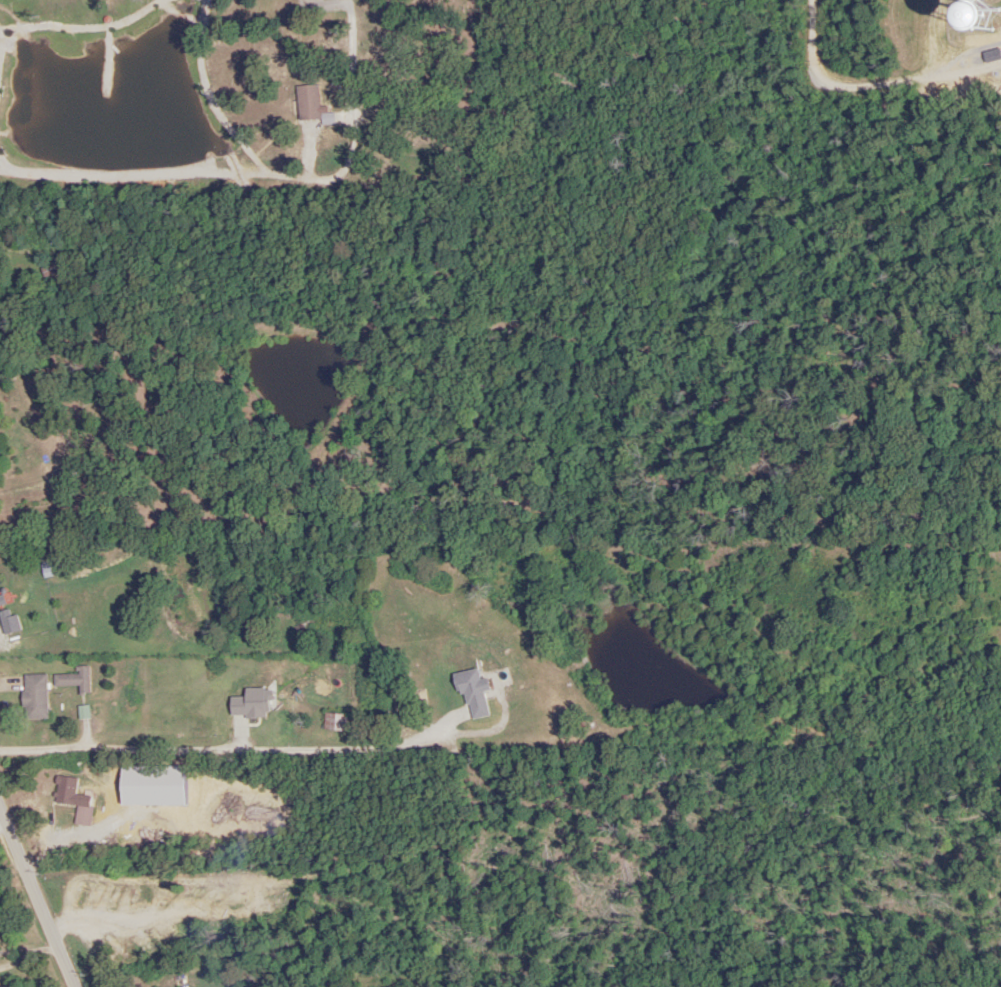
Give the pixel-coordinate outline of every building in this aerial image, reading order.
[(318,120),(318,85),(296,86),(297,120),(318,120)] [(58,575),(55,561),(40,564),(43,578),(58,575)] [(1,633),(18,632),(17,613),(0,613),(0,621),(1,633)] [(88,667),(75,667),(75,674),(53,674),(53,686),(77,686),(77,694),(88,694),(88,667)] [(46,675),(21,675),(22,720),(46,719),(46,675)] [(323,731),(347,731),(347,714),(323,714),(323,731)] [(77,779),(55,776),(52,796),(75,799),(72,824),(88,827),(92,797),(74,794),(77,779)]
